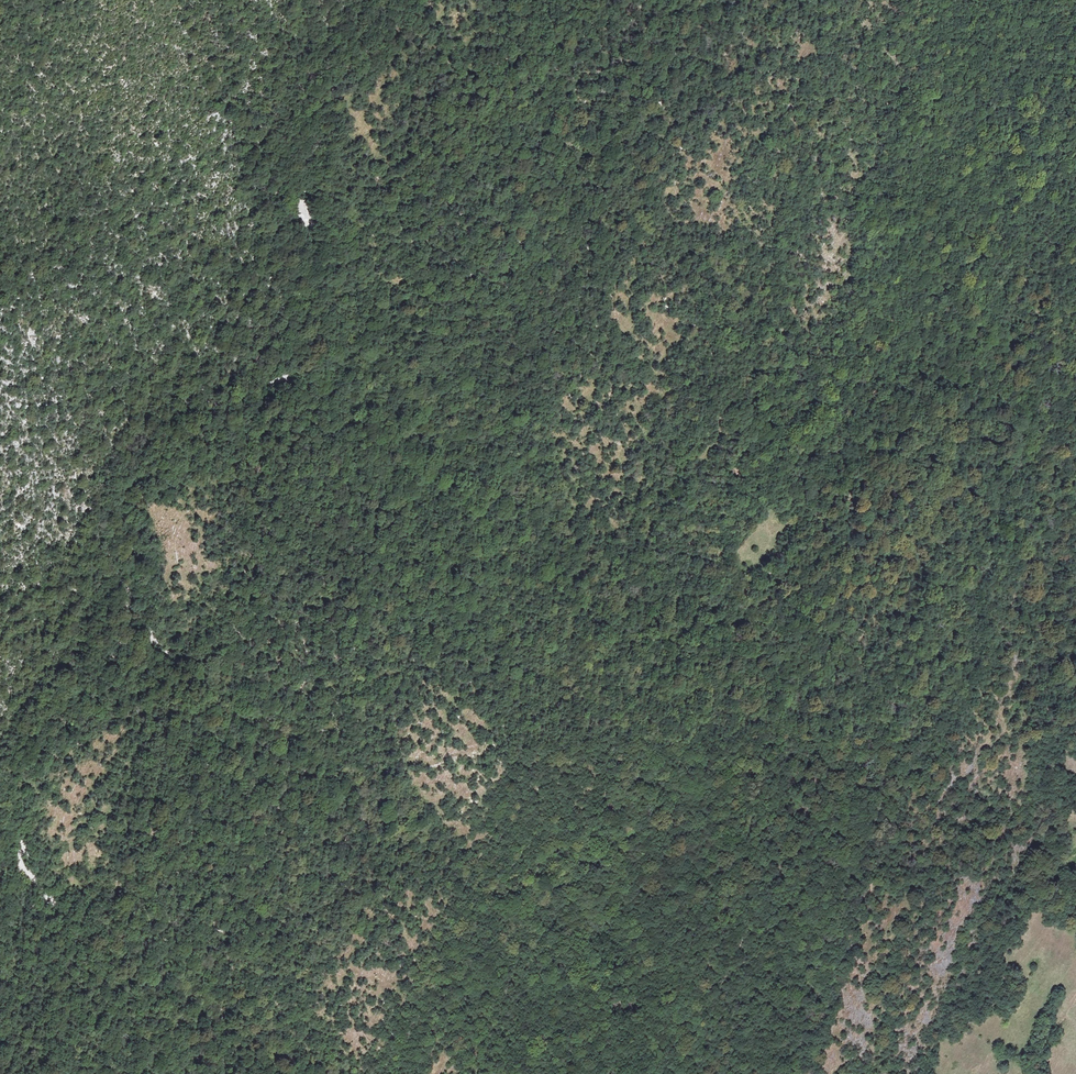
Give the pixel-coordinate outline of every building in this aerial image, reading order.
[(628,801),(620,795),(613,805),(620,811),(628,801)] [(587,826),(579,833),(584,838),(592,831),(587,826)]
